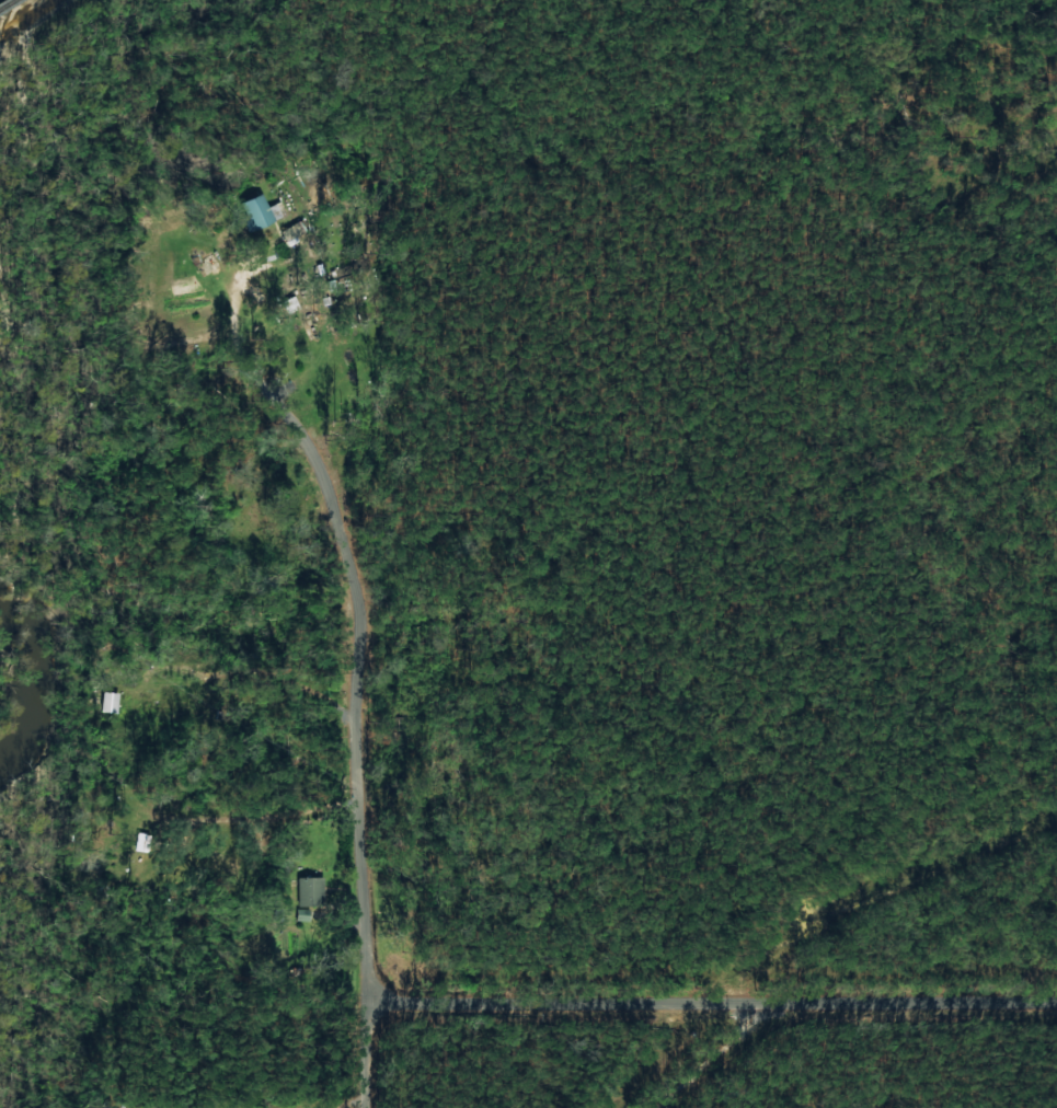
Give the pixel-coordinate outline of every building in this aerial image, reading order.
[(274,221),(262,192),(240,202),(246,217),(242,219),(247,232),(274,221)] [(287,245),(308,235),(301,220),(280,230),(287,245)] [(100,711),(117,712),(117,692),(101,691),(100,711)] [(321,877),(297,877),(296,905),(320,906),(321,877)]
